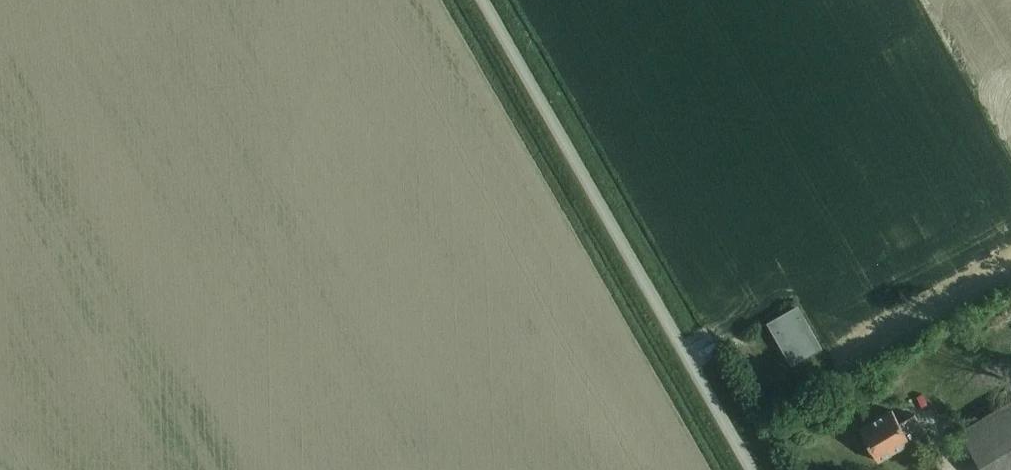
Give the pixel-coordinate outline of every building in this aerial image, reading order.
[(784,326),(773,333),(790,363),(817,347),(796,309),(780,318),(784,326)] [(956,425),(968,449),(981,469),(1010,469),(1010,396),(956,425)] [(878,461),(910,442),(909,439),(924,431),(914,415),(899,424),(892,411),(860,430),(878,461)]
